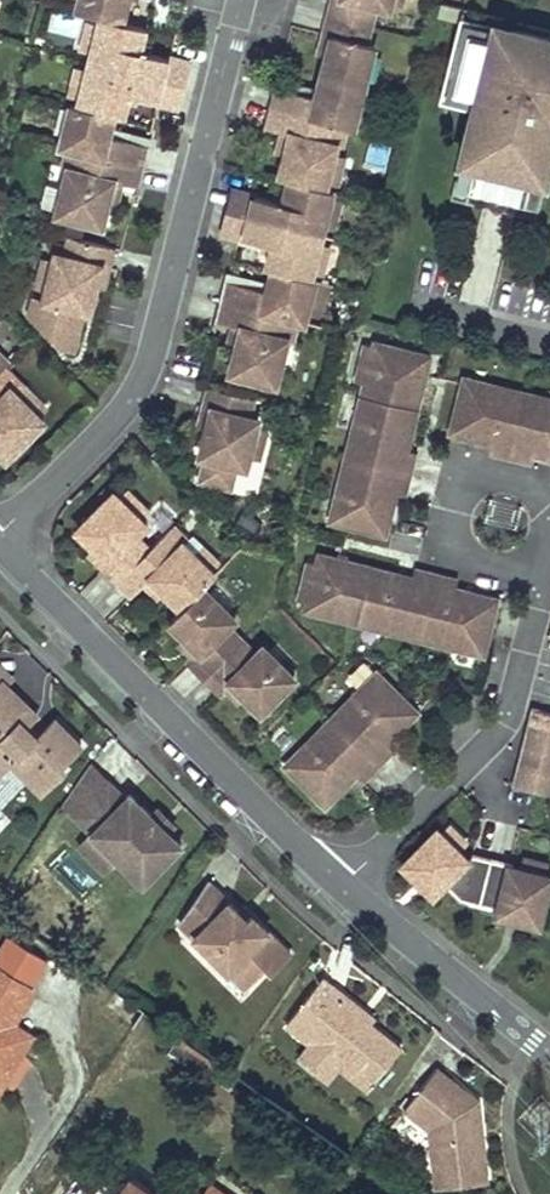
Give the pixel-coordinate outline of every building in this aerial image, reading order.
[(80,12),(101,17),(122,22),(128,0),(83,0),(80,12)] [(330,14),(371,24),(376,5),(390,8),(392,0),(333,0),(330,14)] [(461,20),(463,8),(441,3),(438,14),(461,20)] [(371,24),(330,14),(325,33),(332,35),(327,56),(321,77),(363,87),(374,45),(366,43),(371,24)] [(122,22),(101,17),(99,24),(92,52),(90,61),(177,83),(182,62),(146,53),(152,30),(122,22)] [(494,24),(471,19),(468,31),(491,36),(494,24)] [(99,24),(90,22),(83,50),(92,52),(99,24)] [(511,27),(511,29),(494,24),(491,36),(468,31),(455,90),(478,96),(461,160),(475,164),(469,186),(469,187),(524,201),(525,199),(530,178),(545,181),(549,160),(549,37),(511,27)] [(332,35),(325,33),(320,54),(327,56),(332,35)] [(177,83),(90,61),(88,70),(81,97),(79,105),(114,114),(122,116),(128,93),(171,104),(177,83)] [(189,64),(182,62),(177,83),(184,85),(189,64)] [(88,70),(78,67),(71,95),(81,97),(88,70)] [(317,95),(276,85),(271,108),(344,127),(353,129),(355,122),(362,91),(363,87),(321,77),(318,88),(317,95)] [(318,88),(278,78),(276,85),(317,95),(318,88)] [(184,85),(177,83),(171,104),(178,106),(184,85)] [(372,94),(362,91),(355,122),(365,125),(372,94)] [(79,105),(71,103),(61,146),(68,148),(143,167),(148,145),(108,135),(110,128),(114,114),(79,105)] [(344,127),(271,108),(266,126),(284,131),(291,133),(285,154),(279,177),(289,180),(324,188),(326,180),(333,151),(335,145),(339,146),(344,127)] [(150,138),(110,128),(108,135),(148,145),(150,138)] [(291,133),(284,131),(278,152),(285,154),(291,133)] [(143,167),(68,148),(63,168),(68,169),(56,214),(102,226),(108,201),(113,181),(120,183),(138,187),(143,167)] [(343,153),(333,151),(326,180),(336,182),(343,153)] [(475,164),(461,160),(455,182),(469,186),(475,164)] [(545,181),(530,178),(525,199),(539,203),(545,181)] [(240,192),(235,213),(320,235),(322,225),(329,197),(331,190),(324,188),(289,180),(283,203),(240,192)] [(120,183),(113,181),(108,201),(115,203),(120,183)] [(235,213),(240,192),(233,190),(228,211),(235,213)] [(339,200),(329,197),(322,225),(332,228),(339,200)] [(235,213),(228,211),(222,232),(229,234),(235,213)] [(467,303),(493,308),(512,218),(485,212),(467,303)] [(320,235),(235,213),(229,234),(272,245),(267,268),(273,270),(309,279),(310,272),(318,241),(320,235)] [(114,247),(70,236),(65,255),(56,253),(54,260),(47,289),(44,300),(54,303),(48,325),(78,333),(83,311),(90,312),(97,287),(102,266),(109,268),(114,247)] [(328,244),(318,241),(310,272),(320,274),(328,244)] [(54,260),(44,257),(37,287),(47,289),(54,260)] [(109,268),(102,266),(97,287),(104,289),(109,268)] [(267,291),(227,280),(222,302),(297,321),(303,322),(313,280),(309,279),(273,270),(269,284),(267,291)] [(269,284),(229,273),(227,280),(267,291),(269,284)] [(297,321),(222,302),(216,322),(234,326),(241,328),(236,349),(230,373),(276,385),(287,340),(292,341),(297,321)] [(241,328),(234,326),(229,347),(236,349),(241,328)] [(375,345),(366,343),(363,354),(372,356),(366,381),(331,520),(385,533),(392,509),(384,507),(388,491),(396,492),(404,495),(415,451),(406,449),(399,447),(403,431),(410,433),(430,356),(376,343),(375,345)] [(9,363),(0,354),(0,371),(9,363)] [(372,356),(363,354),(357,379),(366,381),(372,356)] [(465,378),(451,432),(476,438),(477,431),(493,435),(492,442),(489,451),(533,462),(535,453),(537,446),(549,449),(549,399),(465,378)] [(253,398),(209,387),(204,407),(211,409),(200,455),(207,457),(201,479),(241,489),(250,455),(256,428),(259,420),(248,417),(253,398)] [(0,399),(0,441),(13,453),(45,421),(40,417),(19,396),(11,388),(0,399)] [(47,410),(26,388),(19,396),(40,417),(47,410)] [(266,431),(256,428),(250,455),(260,457),(266,431)] [(410,433),(403,431),(399,447),(406,449),(410,433)] [(493,435),(477,431),(476,438),(492,442),(493,435)] [(537,446),(535,453),(549,457),(549,449),(537,446)] [(129,487),(122,494),(144,517),(151,509),(129,487)] [(116,489),(83,523),(100,540),(94,546),(109,561),(103,566),(118,581),(152,546),(139,533),(150,522),(144,517),(122,494),(116,489)] [(396,492),(388,491),(384,507),(392,509),(396,492)] [(524,505),(490,497),(484,522),(518,530),(524,505)] [(100,540),(83,523),(77,529),(94,546),(100,540)] [(189,539),(174,525),(152,546),(118,581),(133,595),(145,583),(151,577),(166,592),(182,609),(204,586),(217,574),(214,571),(195,552),(185,543),(189,539)] [(201,545),(195,552),(214,571),(221,564),(201,545)] [(109,561),(94,546),(89,552),(103,566),(109,561)] [(396,574),(320,555),(318,563),(309,561),(306,572),(315,574),(308,601),(306,609),(482,655),(496,600),(472,594),(470,601),(454,597),(456,590),(458,581),(414,570),(412,579),(410,586),(394,582),(396,574)] [(315,574),(306,572),(299,598),(308,601),(315,574)] [(412,579),(396,574),(394,582),(410,586),(412,579)] [(151,577),(145,583),(161,597),(166,592),(151,577)] [(228,626),(235,618),(204,586),(182,609),(170,621),(185,636),(202,652),(196,658),(210,672),(242,640),(228,626)] [(472,594),(456,590),(454,597),(470,601),(472,594)] [(185,636),(180,641),(196,658),(202,652),(185,636)] [(245,696),(261,711),(295,677),(263,645),(255,653),(242,640),(210,672),(224,686),(230,680),(245,696)] [(196,658),(191,663),(205,677),(210,672),(196,658)] [(0,664),(0,677),(6,683),(13,677),(0,664)] [(210,672),(205,677),(219,691),(224,686),(210,672)] [(417,713),(377,673),(287,766),(327,805),(345,786),(339,781),(351,769),(357,774),(363,780),(393,749),(387,743),(381,737),(393,725),(399,731),(417,713)] [(8,744),(18,755),(11,763),(41,793),(64,770),(61,767),(81,746),(55,719),(36,737),(26,726),(37,715),(6,683),(0,677),(0,752),(8,744)] [(230,680),(224,686),(240,701),(245,696),(230,680)] [(534,709),(529,729),(549,734),(549,713),(534,709)] [(399,731),(393,725),(381,737),(387,743),(399,731)] [(529,729),(524,748),(549,754),(549,734),(529,729)] [(524,748),(519,766),(549,774),(549,754),(524,748)] [(63,804),(75,816),(109,781),(91,764),(63,804)] [(519,766),(514,786),(549,795),(549,774),(519,766)] [(357,774),(351,769),(339,781),(345,786),(357,774)] [(144,883),(182,844),(168,831),(153,815),(130,793),(126,798),(109,781),(75,816),(92,832),(118,858),(144,883)] [(168,831),(175,824),(159,809),(153,815),(168,831)] [(450,826),(442,833),(460,850),(467,843),(450,826)] [(442,833),(438,828),(407,859),(408,860),(423,875),(418,880),(433,895),(446,883),(461,898),(479,903),(490,859),(471,854),(468,859),(460,850),(442,833)] [(105,871),(118,858),(92,832),(79,846),(105,871)] [(547,865),(523,858),(520,868),(544,875),(547,865)] [(490,859),(479,903),(498,908),(496,914),(517,919),(519,913),(538,918),(540,918),(549,879),(549,876),(544,875),(520,868),(509,866),(509,864),(490,859)] [(423,875),(408,860),(403,865),(418,880),(423,875)] [(209,882),(181,922),(246,987),(265,968),(271,974),(291,954),(252,914),(247,919),(209,882)] [(538,918),(519,913),(517,919),(537,924),(538,918)] [(39,984),(46,968),(24,959),(17,976),(39,984)] [(24,1047),(5,1035),(14,1021),(36,988),(0,967),(0,1086),(24,1047)] [(325,978),(288,1024),(311,1043),(340,1065),(370,1089),(402,1048),(372,1024),(359,1014),(363,1009),(325,978)] [(376,1019),(363,1009),(359,1014),(372,1024),(376,1019)] [(5,1035),(24,1047),(34,1033),(14,1021),(5,1035)] [(340,1065),(311,1043),(300,1057),(329,1080),(340,1065)] [(436,1066),(404,1108),(428,1127),(435,1186),(487,1181),(478,1100),(436,1066)] [(130,1176),(116,1193),(155,1193),(130,1176)]
